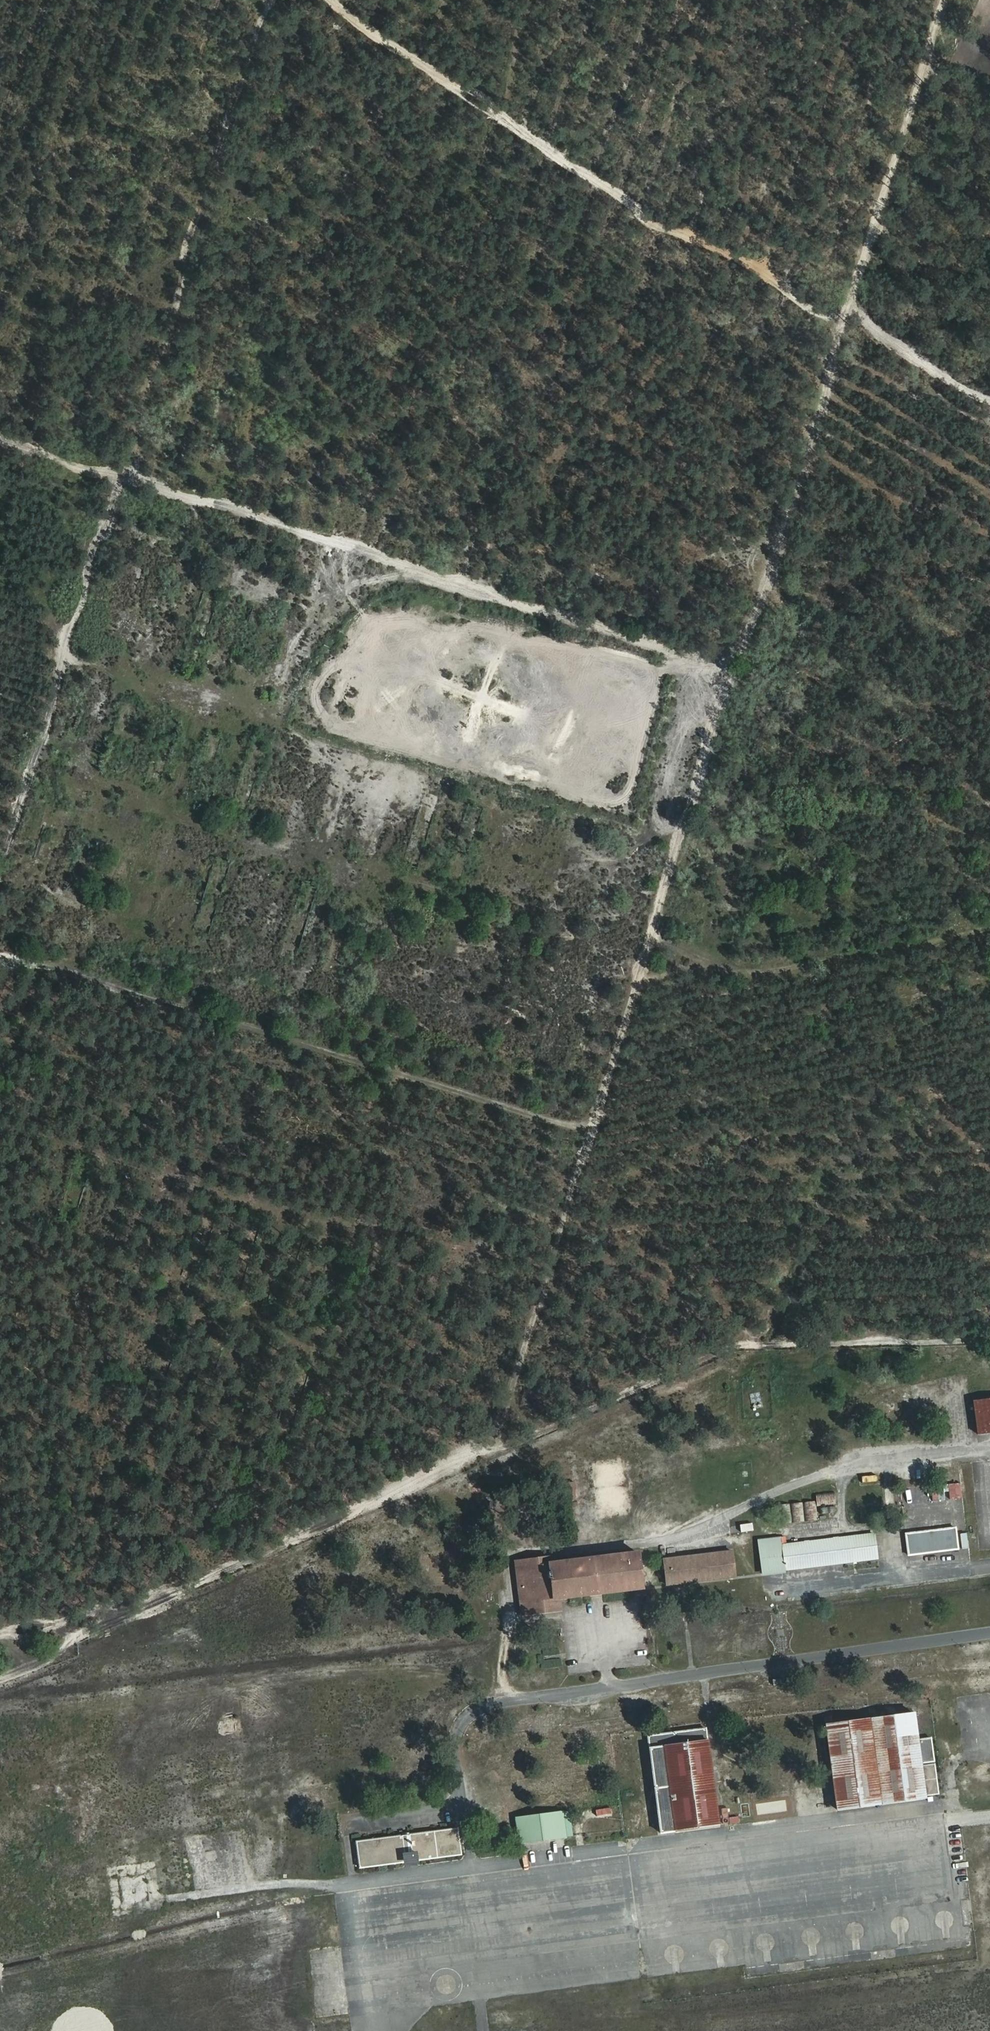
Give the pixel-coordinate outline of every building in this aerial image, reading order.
[(978,1435),(989,1434),(989,1399),(975,1400),(978,1435)] [(836,1492),(817,1494),(818,1507),(837,1505),(836,1492)] [(791,1519),(815,1522),(816,1504),(793,1502),(791,1519)] [(741,1533),(755,1531),(754,1523),(740,1524),(741,1533)] [(909,1555),(960,1549),(958,1529),(907,1535),(909,1555)] [(762,1572),(881,1563),(878,1534),(783,1542),(783,1537),(759,1539),(762,1572)] [(667,1587),(739,1579),(736,1550),(664,1558),(667,1587)] [(562,1601),(650,1592),(646,1552),(553,1561),(553,1557),(515,1561),(521,1616),(564,1612),(562,1601)] [(925,1710),(827,1720),(836,1807),(935,1797),(925,1710)] [(662,1831),(723,1824),(712,1726),(650,1733),(662,1831)] [(610,1807),(596,1810),(598,1818),(612,1815),(610,1807)] [(515,1815),(519,1843),(569,1836),(565,1809),(515,1815)] [(354,1866),(463,1856),(460,1828),(352,1838),(354,1866)] [(876,1957),(967,1949),(965,1926),(918,1930),(918,1926),(844,1933),(845,1942),(813,1945),(815,1965),(827,1964),(827,1956),(876,1952),(876,1957)] [(842,1956),(843,1963),(873,1960),(872,1954),(842,1956)]
